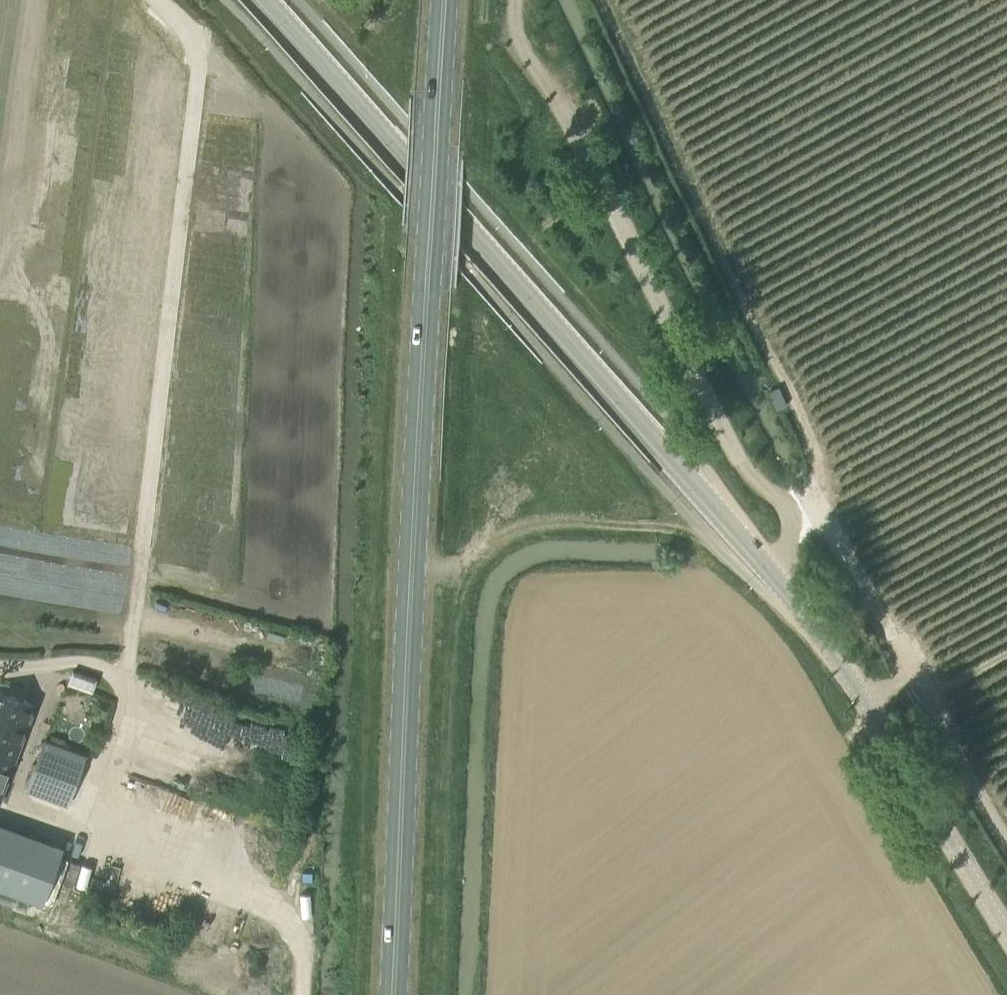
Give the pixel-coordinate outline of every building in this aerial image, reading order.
[(36,705),(0,691),(0,803),(36,705)] [(35,767),(26,790),(68,805),(76,782),(86,755),(45,740),(35,767)] [(42,904),(62,850),(0,828),(0,888),(42,904)]
